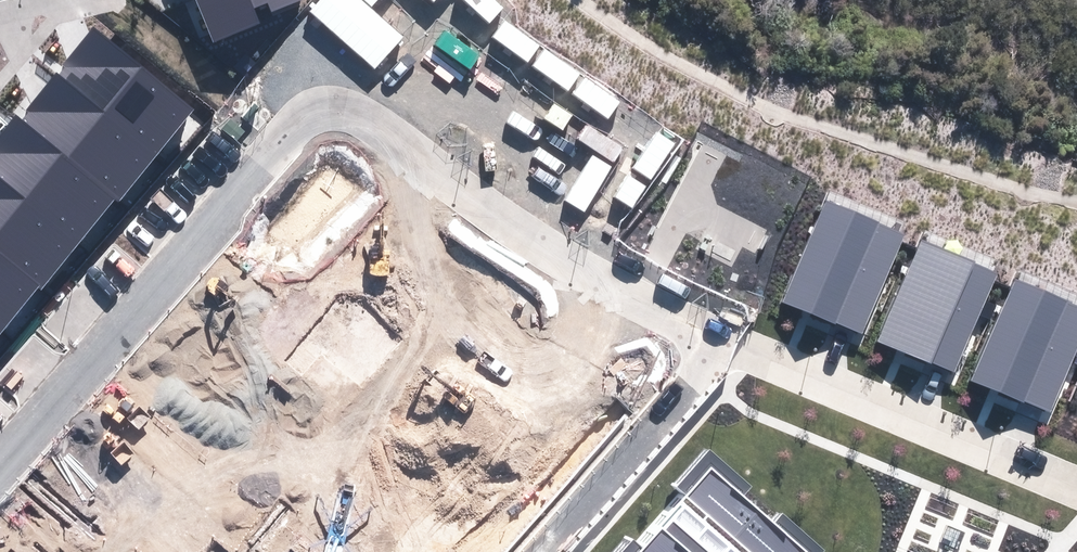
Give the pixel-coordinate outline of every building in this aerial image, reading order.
[(211,44),(267,24),(262,11),(294,0),(195,0),(211,44)] [(79,43),(56,71),(153,153),(191,109),(93,27),(79,43)] [(37,93),(18,115),(116,197),(153,153),(56,71),(37,93)] [(0,136),(0,175),(78,241),(116,197),(18,115),(4,131),(0,136)] [(41,285),(78,241),(0,175),(0,251),(41,285)] [(821,199),(780,297),(862,331),(903,234),(821,199)] [(917,236),(876,333),(957,368),(999,270),(917,236)] [(3,329),(41,285),(0,251),(0,327),(3,329)] [(972,371),(1054,406),(1076,351),(1076,301),(1013,274),(972,371)] [(820,548),(777,511),(768,521),(737,494),(747,483),(706,448),(674,485),(683,492),(638,544),(628,536),(614,551),(817,551),(820,548)]
